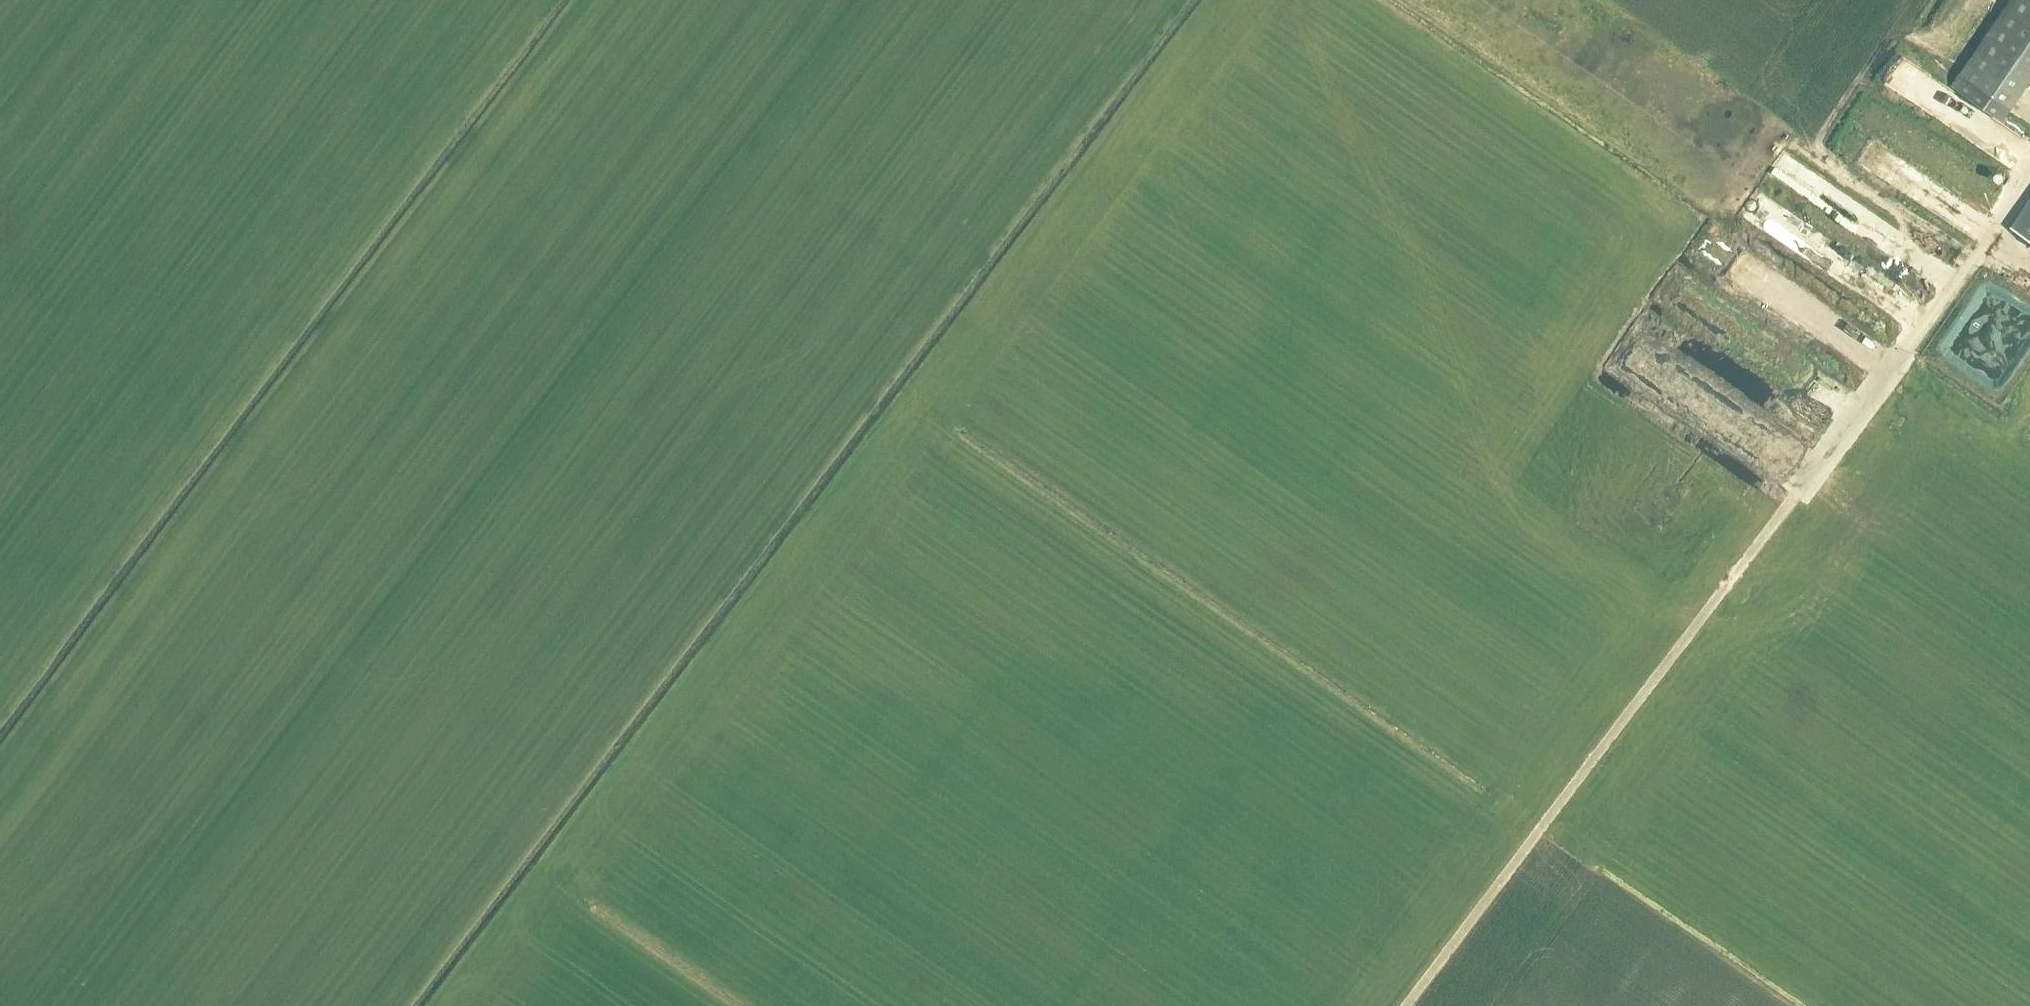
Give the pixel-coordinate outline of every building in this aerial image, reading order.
[(2011,109),(2029,80),(2029,0),(2012,0),(1961,75),(1952,88),(2002,121),(2011,109)] [(2012,227),(2029,239),(2029,201),(2012,227)]
